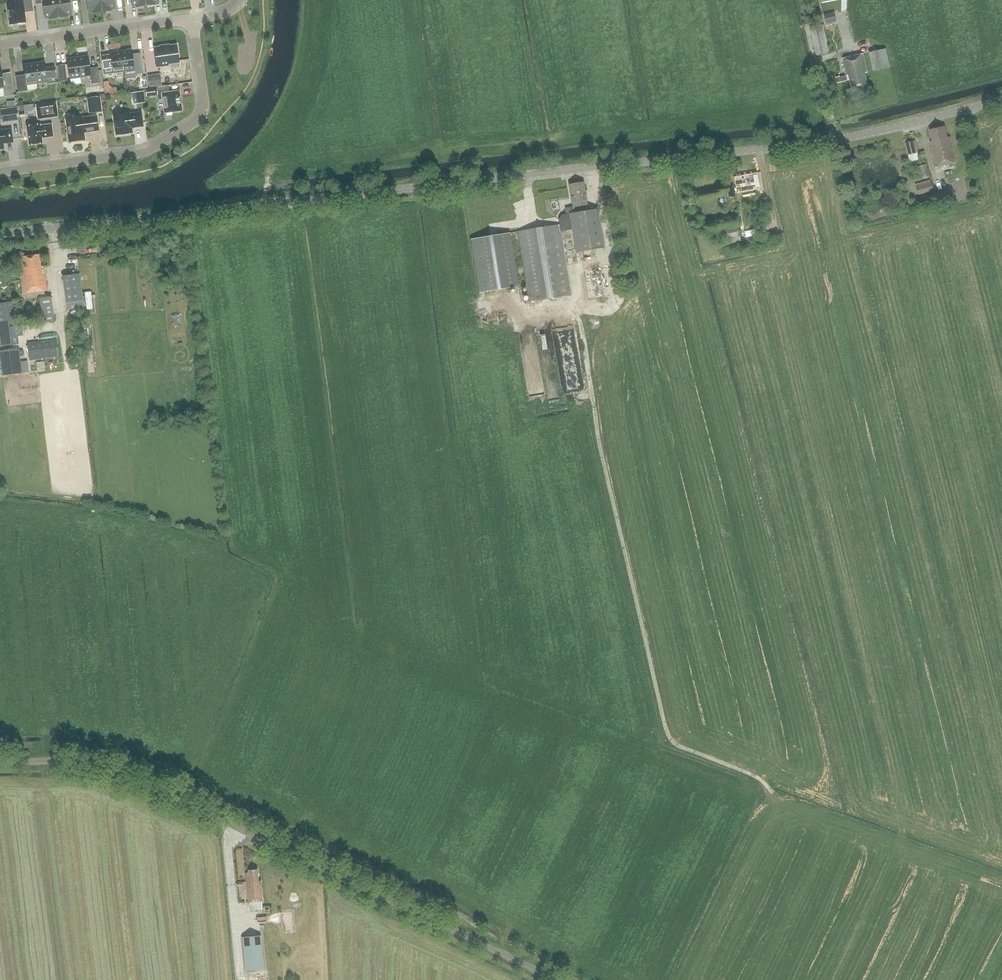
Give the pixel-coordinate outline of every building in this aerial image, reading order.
[(7,2),(10,25),(26,22),(24,13),(33,11),(32,0),(22,0),(7,2)] [(59,18),(56,0),(36,0),(37,5),(43,4),(45,18),(50,17),(50,19),(59,18)] [(59,18),(67,17),(67,15),(72,14),(70,0),(56,0),(59,18)] [(102,12),(101,0),(87,0),(89,12),(93,11),(94,13),(102,12)] [(102,12),(111,10),(111,9),(115,8),(114,0),(101,0),(102,12)] [(824,15),(826,22),(826,24),(837,21),(835,13),(824,15)] [(823,24),(810,27),(816,55),(830,52),(823,24)] [(169,45),(160,46),(161,47),(155,48),(157,67),(168,65),(168,63),(179,61),(177,45),(169,46),(169,45)] [(886,48),(869,53),(874,71),(890,67),(886,48)] [(132,50),(121,52),(124,72),(125,71),(126,79),(136,78),(136,74),(143,73),(141,53),(133,54),(132,50)] [(111,55),(102,56),(104,74),(113,73),(124,72),(121,52),(111,53),(111,55)] [(846,76),(836,78),(837,83),(850,80),(852,88),(869,84),(867,72),(869,72),(865,54),(862,54),(842,59),(846,76)] [(88,56),(78,58),(81,77),(90,76),(91,84),(100,83),(98,67),(90,68),(90,66),(88,56)] [(67,59),(70,79),(81,77),(78,58),(67,59)] [(45,62),(34,64),(37,84),(47,82),(47,83),(57,82),(55,67),(46,68),(45,62)] [(25,75),(16,76),(18,92),(28,91),(27,85),(37,84),(34,64),(24,65),(25,75)] [(65,65),(59,66),(61,81),(68,81),(65,65)] [(0,68),(0,89),(4,88),(5,97),(14,95),(12,83),(4,84),(1,68),(0,68)] [(160,74),(148,76),(150,87),(162,86),(160,74)] [(103,81),(105,93),(111,92),(110,80),(103,81)] [(169,86),(157,87),(159,100),(163,100),(165,113),(182,110),(181,104),(181,98),(180,98),(179,91),(170,92),(169,86)] [(146,89),(147,97),(154,96),(153,88),(146,89)] [(144,91),(136,92),(138,104),(145,103),(144,91)] [(102,112),(100,97),(88,99),(90,114),(102,112)] [(36,105),(38,120),(59,117),(57,102),(36,105)] [(19,121),(17,108),(1,110),(3,123),(19,121)] [(114,115),(117,135),(132,133),(131,127),(142,126),(141,113),(129,115),(129,113),(114,115)] [(66,120),(69,142),(84,139),(83,131),(86,131),(87,132),(98,130),(96,117),(82,119),(81,118),(66,120)] [(41,126),(41,125),(27,127),(30,145),(43,144),(42,138),(54,137),(52,124),(41,126)] [(937,167),(956,162),(950,137),(948,138),(945,127),(930,131),(933,142),(931,142),(937,167)] [(4,149),(3,142),(7,142),(7,143),(13,142),(11,130),(1,131),(1,130),(0,130),(0,150),(4,149)] [(905,143),(908,155),(919,152),(916,140),(905,143)] [(761,188),(758,172),(734,176),(736,187),(734,187),(735,192),(761,188)] [(932,182),(916,186),(919,195),(934,190),(932,182)] [(572,229),(576,252),(604,248),(597,209),(588,211),(583,183),(570,185),(573,207),(566,208),(567,214),(562,215),(559,219),(559,225),(518,232),(529,302),(571,295),(561,231),(572,229)] [(726,197),(736,196),(735,192),(734,187),(734,185),(727,186),(727,190),(718,191),(721,203),(727,202),(726,197)] [(949,190),(922,198),(925,208),(952,200),(949,190)] [(738,222),(714,227),(716,240),(728,238),(729,244),(741,241),(738,222)] [(471,239),(480,292),(519,286),(510,233),(471,239)] [(21,270),(24,293),(47,291),(44,267),(41,267),(40,256),(22,258),(23,270),(21,270)] [(80,274),(63,276),(67,303),(84,301),(80,274)] [(39,297),(39,321),(52,321),(51,297),(39,297)] [(0,304),(0,346),(19,344),(18,336),(23,336),(22,325),(16,326),(13,302),(0,304)] [(56,339),(27,343),(30,361),(59,357),(56,339)] [(0,351),(0,359),(2,376),(23,373),(19,348),(0,351)] [(259,881),(258,870),(248,871),(249,873),(246,873),(248,903),(250,903),(250,911),(262,910),(262,902),(263,902),(262,881),(259,881)] [(261,935),(242,937),(246,971),(264,970),(261,935)]
